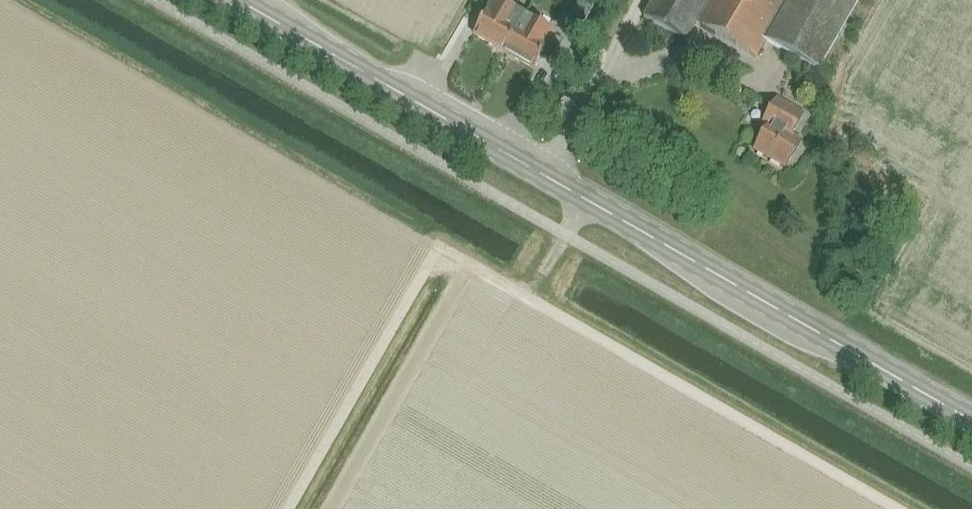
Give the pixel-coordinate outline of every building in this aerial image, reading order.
[(524,16),(496,0),(493,0),(473,35),(503,52),(524,16)] [(581,28),(596,2),(592,0),(578,0),(566,20),(581,28)] [(643,16),(685,41),(696,23),(755,57),(765,40),(817,70),(857,0),(652,0),(643,16)] [(551,64),(563,42),(554,37),(556,34),(524,16),(503,52),(533,70),(540,58),(551,64)] [(792,136),(804,115),(777,99),(764,121),(769,124),(753,150),(785,168),(801,141),(792,136)]
